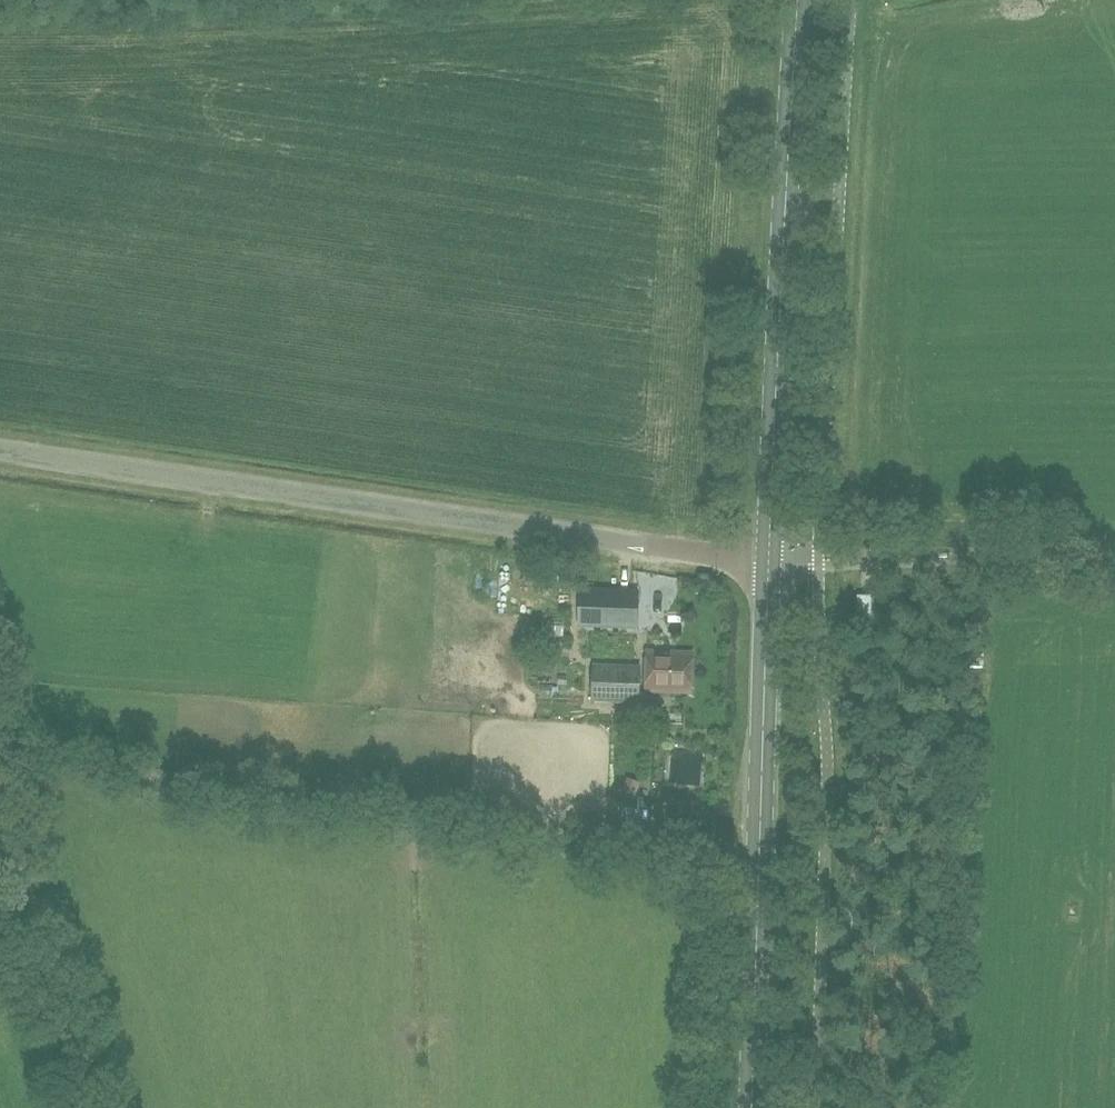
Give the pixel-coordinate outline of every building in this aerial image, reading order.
[(638,629),(640,589),(579,587),(578,627),(638,629)] [(871,614),(872,595),(858,594),(858,614),(871,614)] [(645,662),(646,633),(590,631),(589,660),(645,662)] [(690,691),(692,652),(648,649),(646,688),(690,691)] [(593,666),(592,699),(639,700),(639,667),(593,666)]
